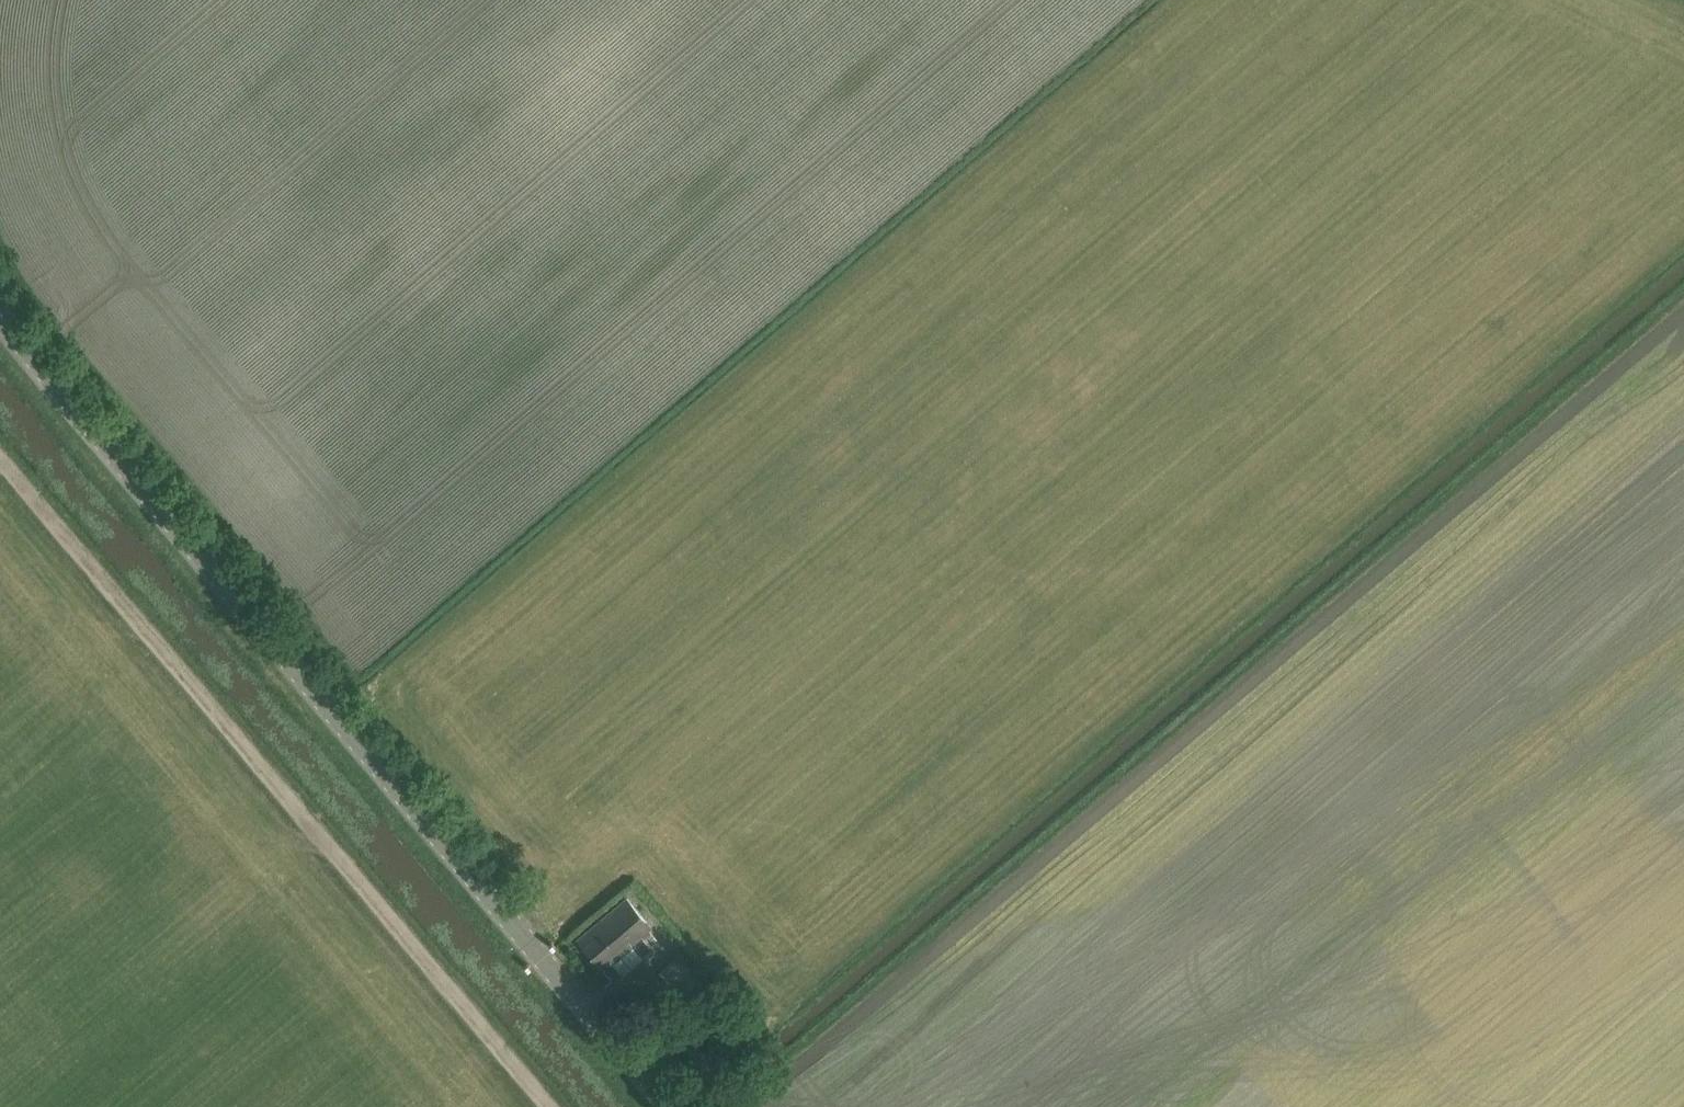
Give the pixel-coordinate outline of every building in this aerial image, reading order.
[(603,969),(652,928),(628,899),(579,940),(603,969)] [(677,957),(666,944),(645,963),(656,976),(677,957)]
